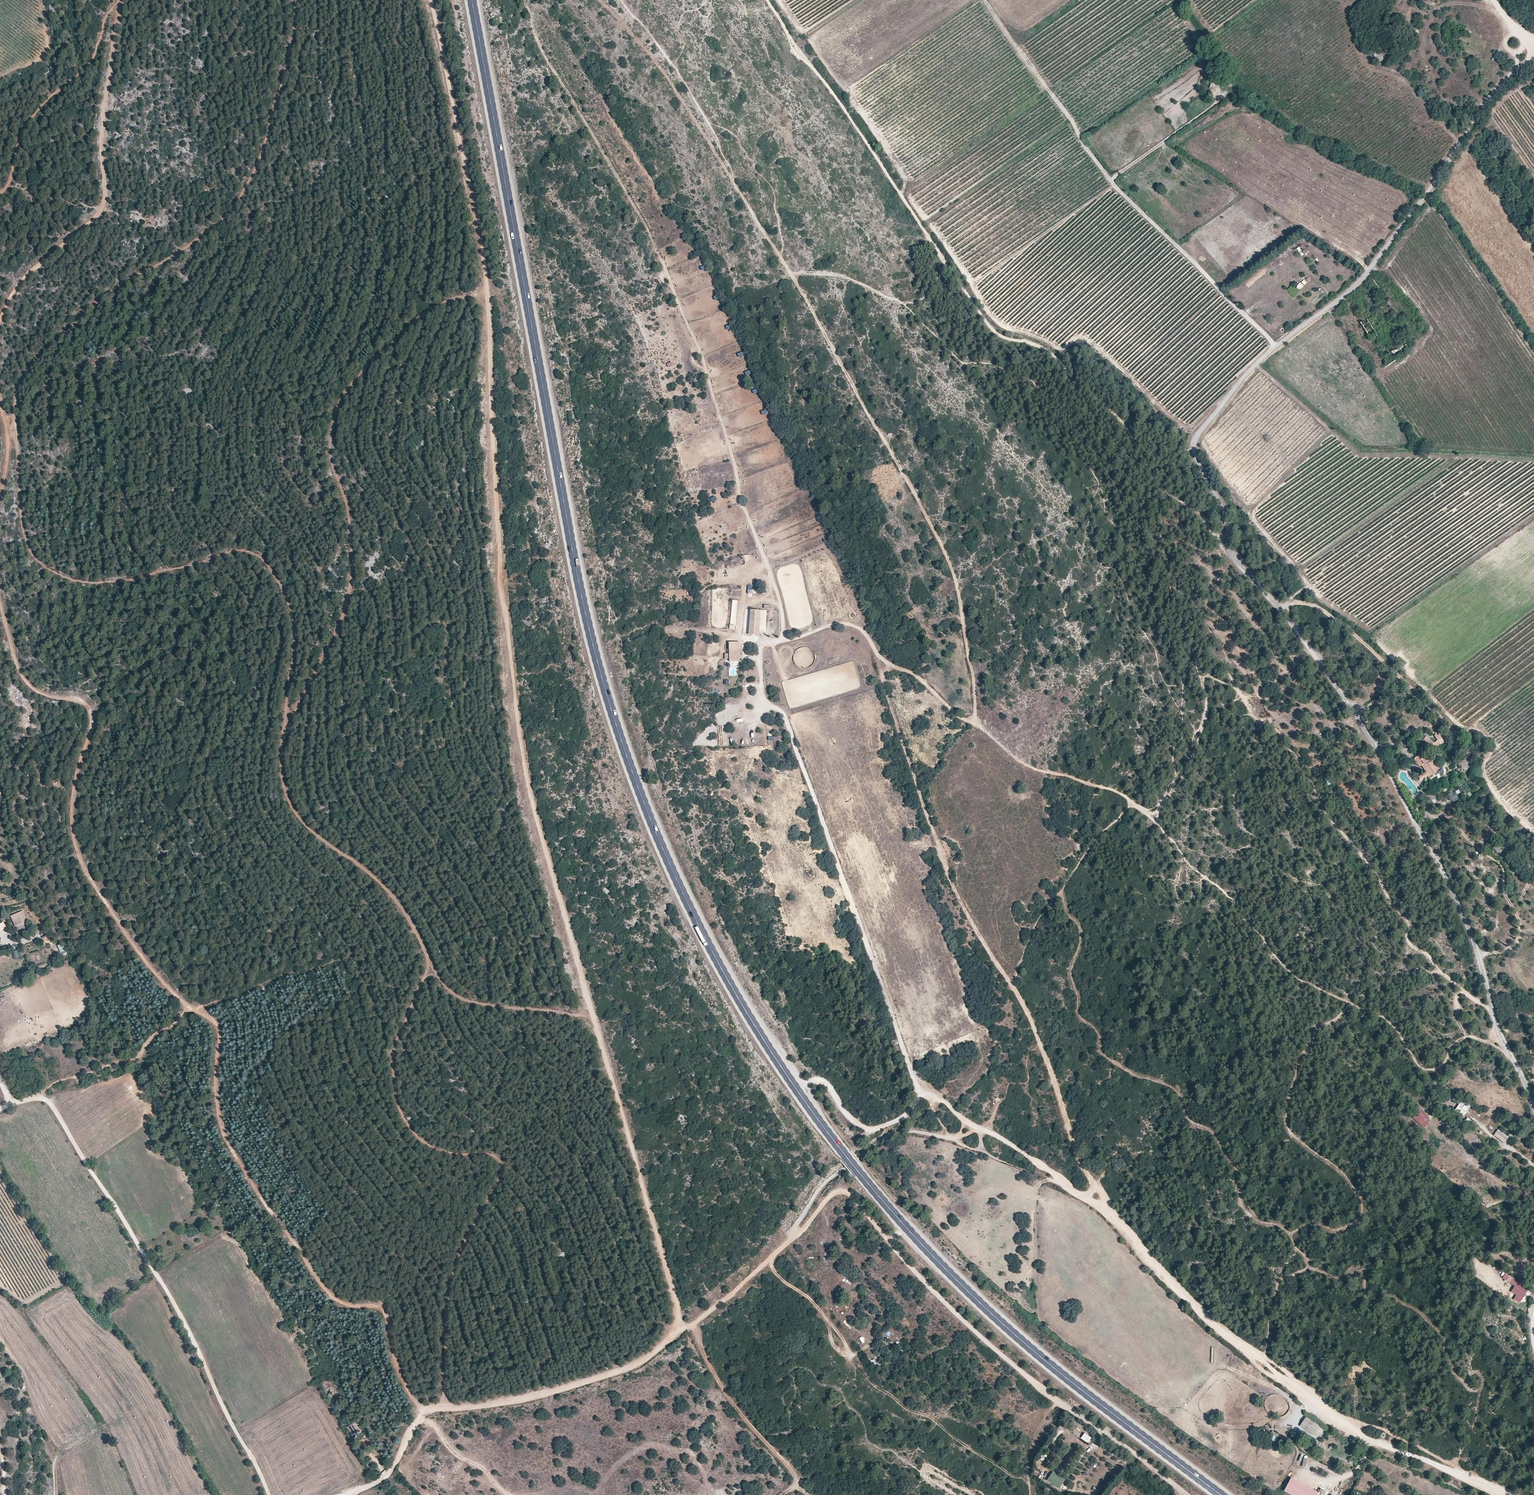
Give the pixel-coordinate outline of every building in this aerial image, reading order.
[(1378,63),(1384,60),(1380,53),(1374,55),(1378,63)] [(1387,364),(1390,369),(1397,365),(1394,360),(1387,364)] [(752,589),(752,585),(747,585),(747,597),(752,597),(752,593),(758,593),(758,589),(752,589)] [(749,635),(759,635),(760,609),(750,609),(749,624),(749,630),(749,635)] [(740,648),(729,648),(729,654),(729,659),(729,661),(740,661),(740,648)] [(1437,747),(1445,743),(1440,733),(1435,736),(1438,741),(1435,742),(1437,747)] [(1427,736),(1423,740),(1433,751),(1437,746),(1427,736)] [(1430,776),(1431,778),(1438,773),(1426,753),(1415,760),(1420,768),(1422,767),(1424,766),(1430,776)] [(1438,773),(1442,771),(1440,766),(1437,766),(1429,753),(1426,753),(1438,773)] [(1421,782),(1430,776),(1424,766),(1422,767),(1426,774),(1419,779),(1421,782)] [(28,922),(23,911),(11,916),(16,926),(23,923),(24,924),(28,922)] [(66,950),(62,943),(57,945),(61,953),(66,950)] [(1470,1105),(1463,1100),(1454,1112),(1461,1118),(1470,1105)] [(1412,1116),(1424,1128),(1431,1120),(1419,1109),(1412,1116)] [(1498,1130),(1494,1135),(1505,1144),(1509,1139),(1498,1130)] [(1520,1304),(1530,1288),(1499,1269),(1496,1274),(1515,1286),(1511,1292),(1516,1295),(1514,1300),(1520,1304)] [(843,1275),(841,1282),(851,1286),(854,1280),(843,1275)] [(829,1304),(836,1299),(827,1288),(820,1294),(829,1304)] [(1300,1426),(1314,1435),(1315,1436),(1316,1436),(1318,1436),(1320,1436),(1322,1434),(1323,1433),(1323,1431),(1323,1429),(1322,1427),(1320,1426),(1306,1417),(1300,1426)] [(1267,1438),(1274,1443),(1279,1435),(1272,1430),(1267,1438)] [(1091,1438),(1085,1434),(1082,1439),(1088,1443),(1091,1438)] [(1043,1480),(1048,1469),(1044,1467),(1039,1478),(1043,1480)] [(1068,1487),(1063,1484),(1065,1480),(1053,1471),(1046,1480),(1063,1493),(1068,1487)] [(1297,1491),(1290,1486),(1284,1493),(1286,1494),(1294,1494),(1297,1491)]
